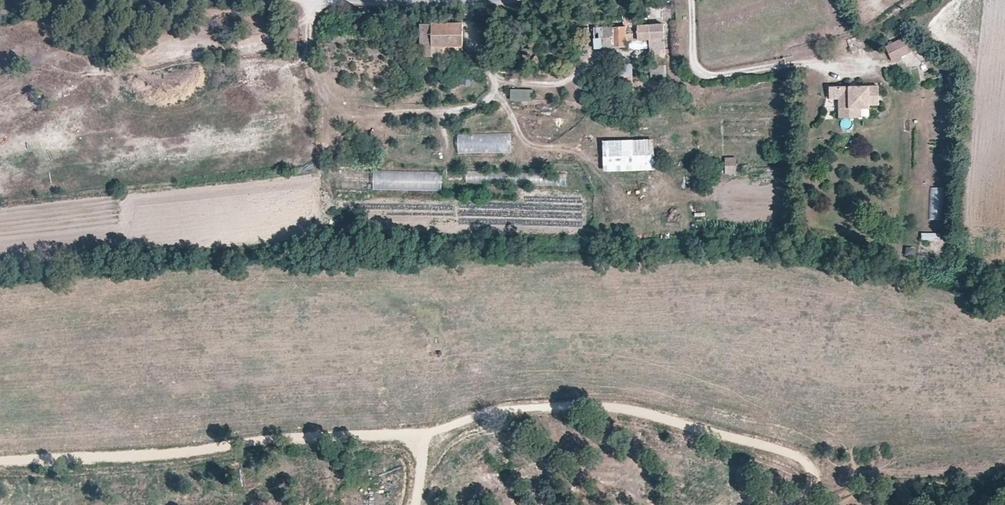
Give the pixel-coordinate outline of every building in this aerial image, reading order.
[(666,76),(664,38),(650,39),(649,25),(638,26),(637,17),(624,18),(624,27),(594,28),(595,49),(626,47),(626,40),(649,39),(651,76),(666,76)] [(463,49),(463,24),(421,24),(421,58),(432,58),(432,49),(463,49)] [(664,38),(664,24),(649,25),(650,39),(664,38)] [(867,46),(863,35),(858,37),(862,48),(867,46)] [(912,53),(911,50),(906,40),(887,49),(893,62),(912,53)] [(619,77),(619,65),(614,66),(614,61),(607,62),(607,81),(619,81),(619,77)] [(632,76),(632,65),(619,65),(619,77),(624,76),(632,76)] [(877,86),(831,86),(831,97),(840,97),(840,116),(868,116),(868,103),(877,103),(877,86)] [(532,91),(511,90),(511,100),(532,100),(532,91)] [(458,135),(458,154),(512,153),(511,133),(458,135)] [(655,170),(654,140),(603,141),(604,171),(655,170)] [(725,157),(725,175),(737,175),(737,157),(725,157)] [(373,190),(442,191),(442,172),(373,171),(373,190)] [(557,174),(556,184),(565,185),(565,174),(557,174)] [(929,220),(942,220),(942,188),(930,187),(929,220)] [(914,259),(914,247),(906,247),(906,259),(914,259)]
